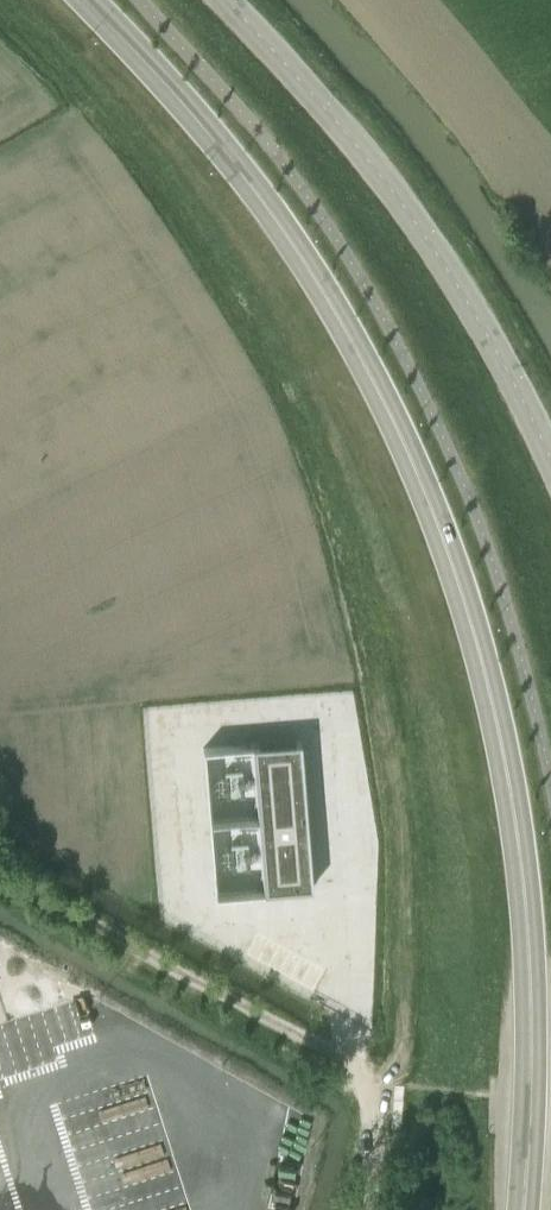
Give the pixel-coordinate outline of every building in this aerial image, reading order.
[(312,886),(300,740),(203,748),(215,894),(312,886)]
